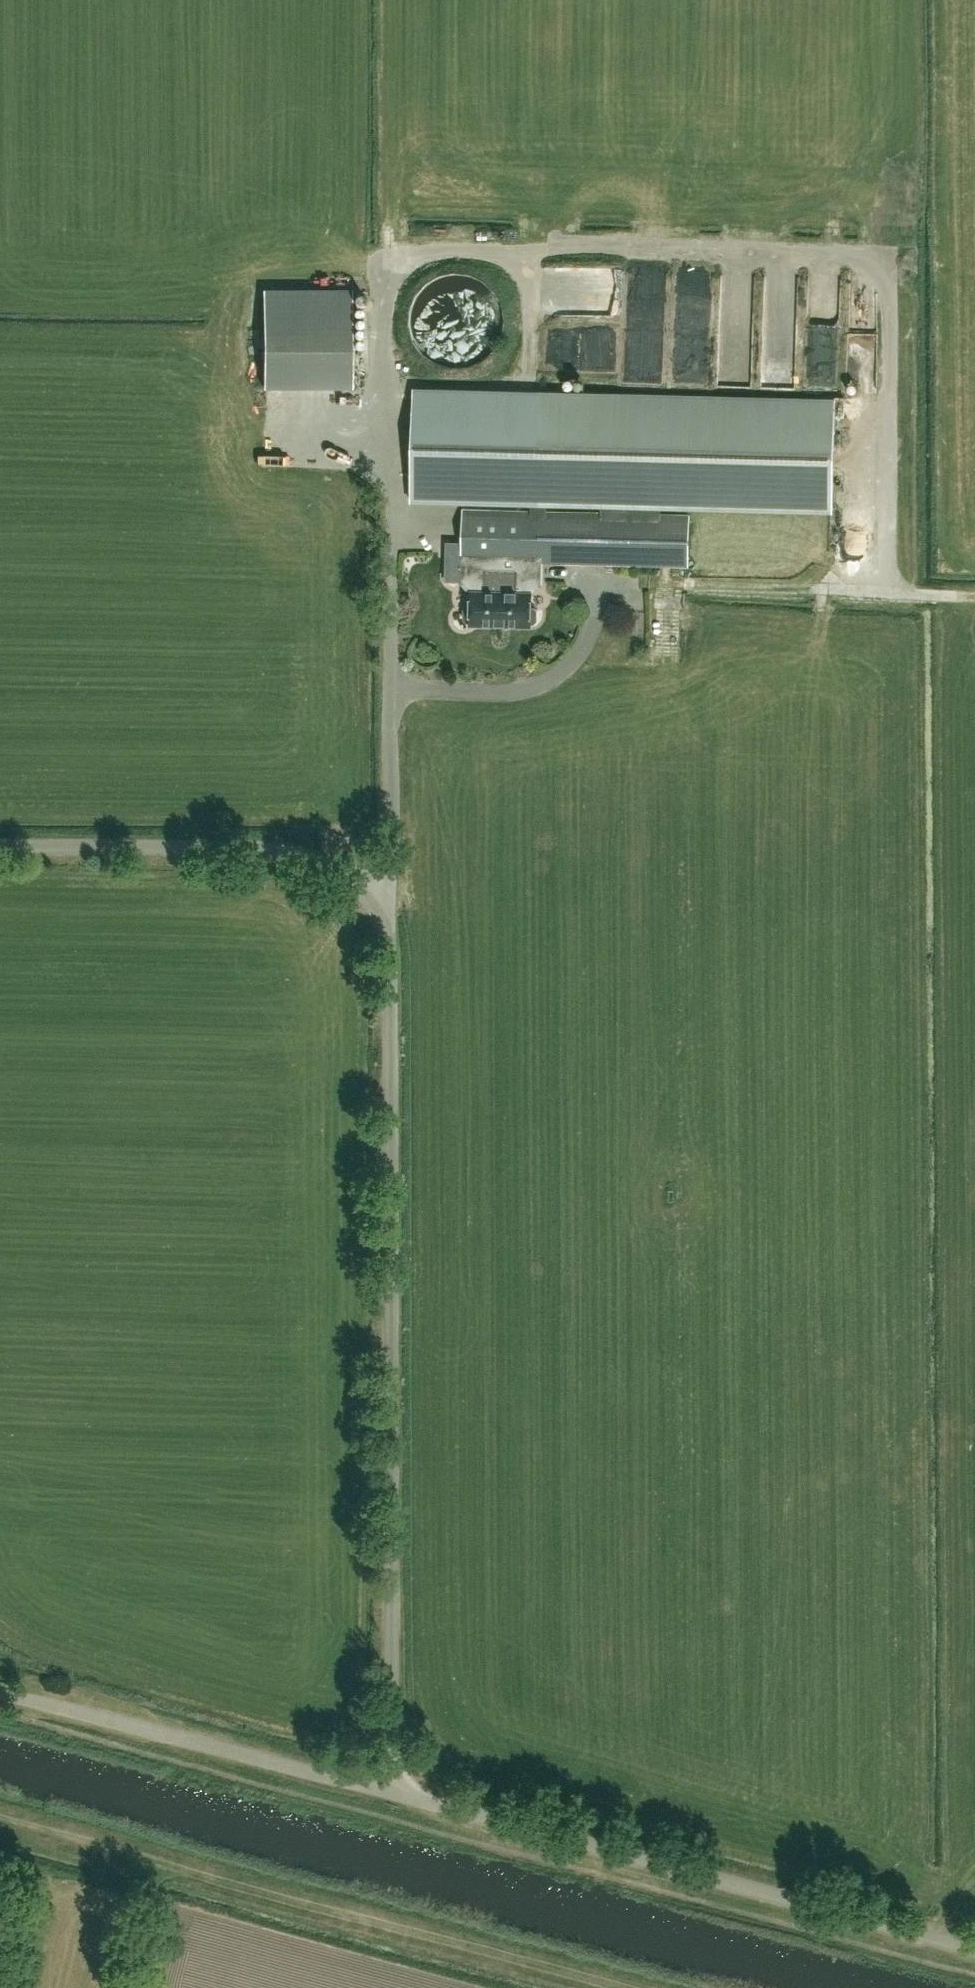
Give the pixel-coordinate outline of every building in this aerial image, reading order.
[(352,289),(263,289),(263,388),(352,388),(352,289)] [(855,332),(860,360),(876,357),(871,330),(855,332)] [(689,515),(660,514),(660,508),(832,513),(835,402),(538,394),(414,391),(410,504),(463,505),(463,510),(506,511),(500,626),(530,627),(530,624),(533,624),(537,621),(537,611),(534,608),(530,608),(531,585),(541,585),(541,562),(688,566),(689,515)] [(500,626),(506,511),(463,510),(461,583),(471,583),(470,606),(467,606),(464,609),(463,619),(467,622),(470,623),(470,625),(500,626)] [(441,552),(462,553),(462,541),(442,540),(441,552)]
